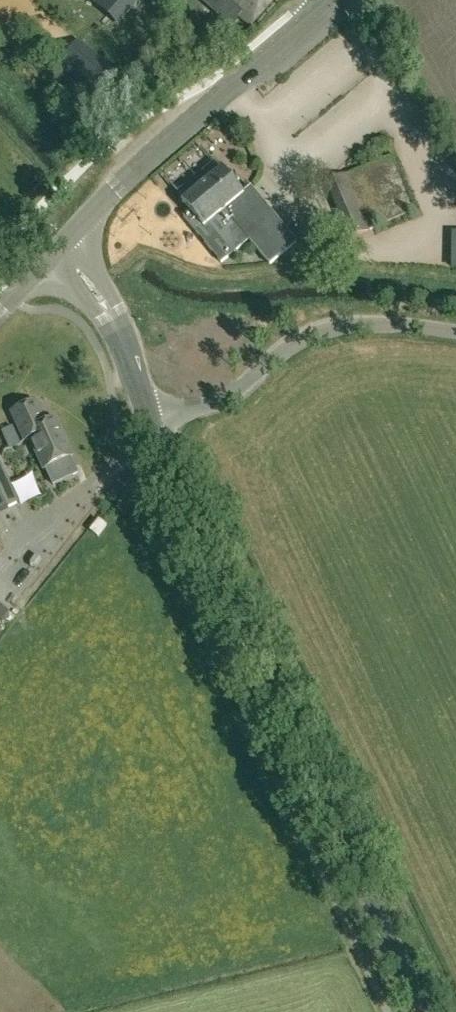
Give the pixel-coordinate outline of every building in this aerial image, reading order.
[(252,26),(274,0),(222,0),(252,26)] [(327,183),(350,238),(416,211),(393,155),(327,183)] [(252,241),(273,266),(299,244),(254,188),(246,195),(225,169),(184,202),(193,213),(186,218),(224,264),(252,241)] [(26,442),(31,439),(45,470),(74,457),(57,420),(47,424),(30,388),(6,399),(26,442)] [(21,503),(0,459),(0,513),(21,503)] [(91,531),(99,538),(107,527),(99,521),(91,531)]
